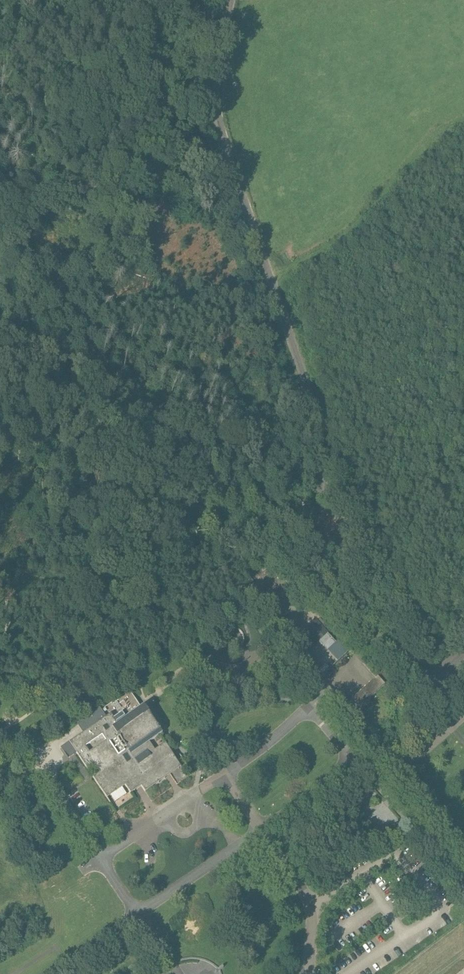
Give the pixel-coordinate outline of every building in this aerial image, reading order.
[(319,643),(328,634),(316,623),(308,631),(319,643)] [(327,652),(339,640),(332,633),(320,645),(327,652)] [(348,706),(355,714),(385,686),(377,677),(348,706)] [(70,743),(61,749),(68,759),(76,753),(88,769),(93,765),(99,774),(93,778),(107,798),(125,786),(131,794),(135,791),(141,787),(145,792),(165,778),(161,773),(178,762),(173,755),(160,736),(163,735),(144,708),(142,709),(138,704),(134,699),(129,691),(100,711),(101,712),(85,723),(90,729),(83,734),(70,743)]
